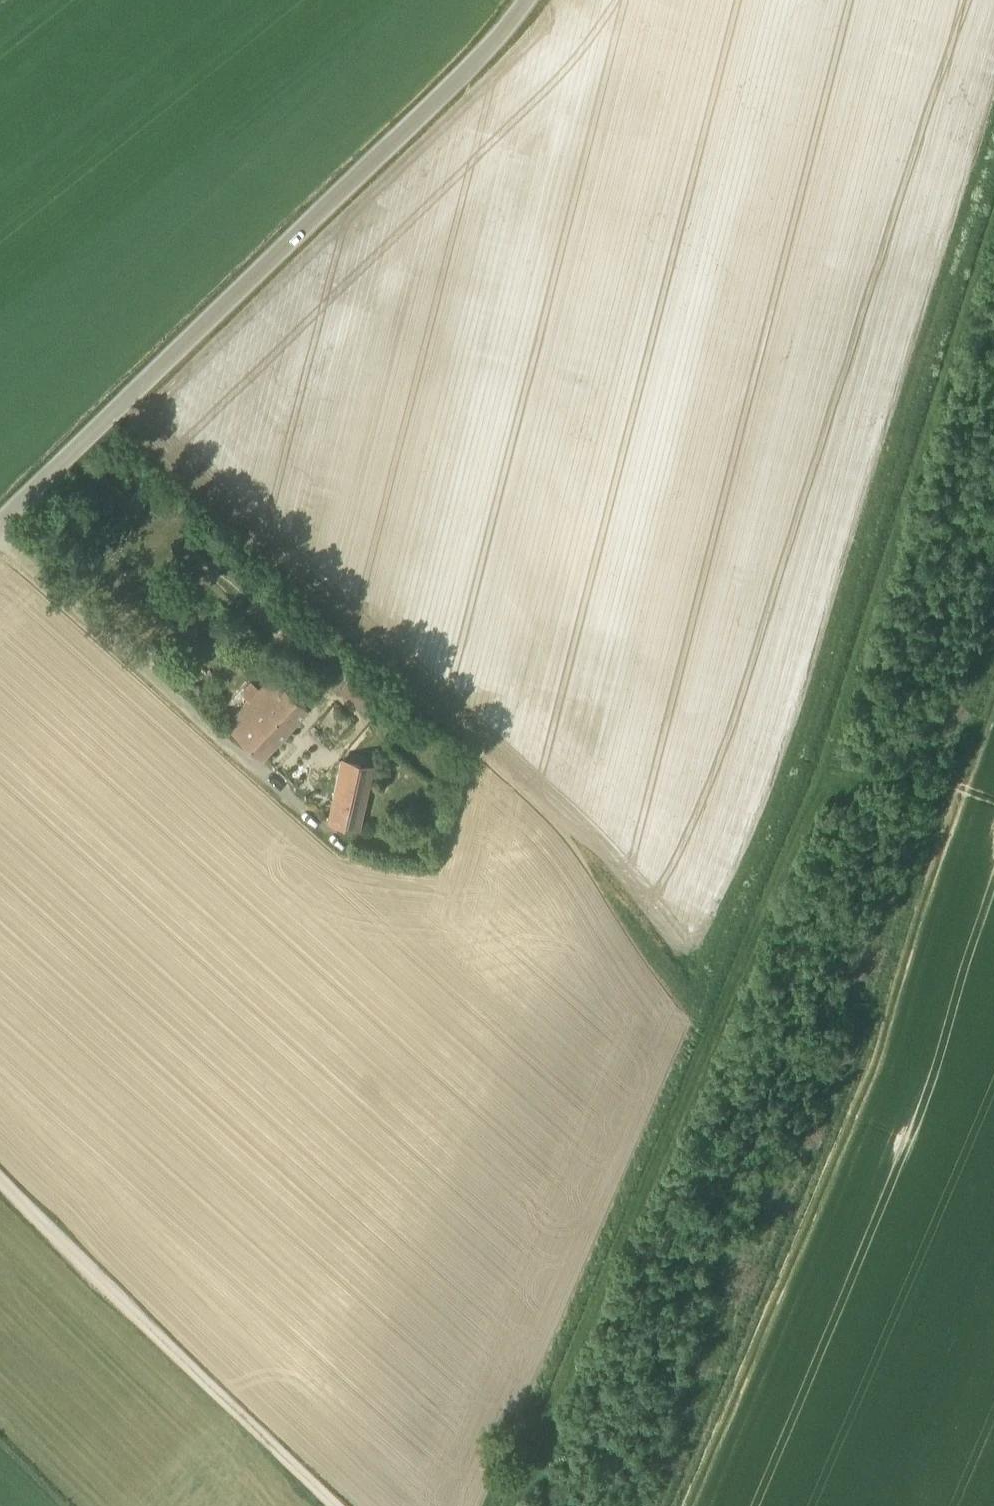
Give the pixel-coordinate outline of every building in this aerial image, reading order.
[(308,710),(272,676),(248,701),(227,723),(262,757),(308,710)] [(359,827),(373,768),(342,761),(332,802),(347,806),(343,824),(359,827)]
